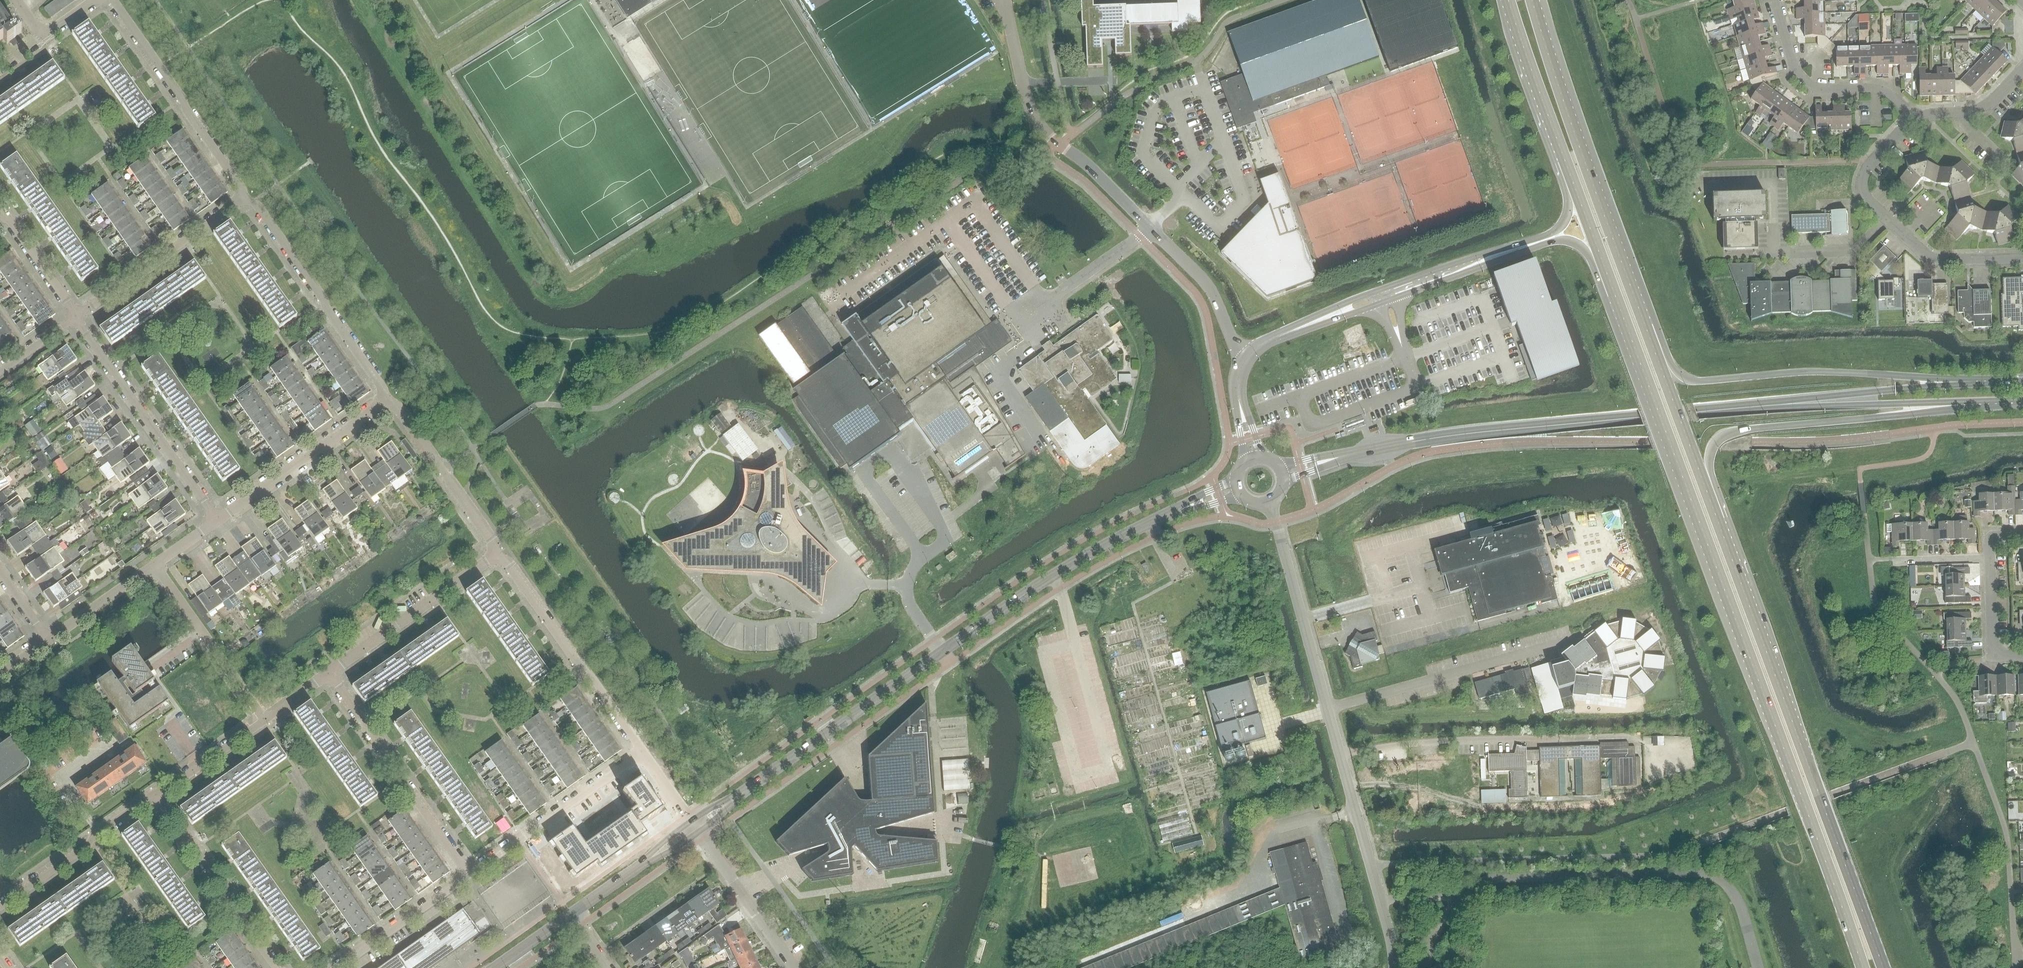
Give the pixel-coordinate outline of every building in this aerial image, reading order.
[(61,11),(65,7),(60,0),(56,0),(54,1),(61,11)] [(627,18),(650,4),(656,0),(616,0),(627,18)] [(1172,24),(1172,32),(1173,32),(1188,32),(1188,24),(1201,23),(1200,0),(1178,0),(1179,24),(1172,24)] [(1239,62),(1243,74),(1228,80),(1221,83),(1234,120),(1258,111),(1275,106),(1330,85),(1326,75),(1379,56),(1358,0),(1321,0),(1229,34),(1239,62)] [(1384,55),(1390,70),(1390,72),(1431,57),(1458,48),(1441,0),(1364,0),(1384,55)] [(1728,15),(1756,7),(1754,0),(1738,0),(1733,1),(1734,8),(1727,10),(1728,15)] [(1967,3),(1975,11),(1985,0),(1969,0),(1967,3)] [(1975,11),(1983,18),(1997,4),(1994,0),(1985,0),(1975,11)] [(56,14),(61,11),(54,1),(49,5),(56,14)] [(1083,28),(1086,27),(1088,68),(1094,67),(1097,67),(1103,67),(1103,45),(1102,41),(1116,41),(1116,44),(1116,56),(1123,55),(1125,55),(1132,55),(1131,34),(1131,26),(1131,25),(1127,25),(1127,5),(1094,7),(1094,1),(1082,2),(1083,28)] [(1796,8),(1796,14),(1825,13),(1824,2),(1804,2),(1804,8),(1796,8)] [(2004,33),(2004,32),(2004,26),(1998,20),(2006,12),(1997,4),(1983,18),(1992,27),(1992,33),(2004,33)] [(51,18),(56,14),(49,5),(44,8),(51,18)] [(1737,18),(1739,23),(1739,24),(1753,20),(1759,18),(1756,7),(1728,15),(1730,20),(1737,18)] [(1805,19),(1805,25),(1825,25),(1825,13),(1796,14),(1797,20),(1805,19)] [(0,15),(0,39),(2,38),(6,44),(9,42),(13,47),(18,43),(17,42),(20,40),(22,38),(20,35),(21,34),(17,27),(11,31),(0,15)] [(1869,15),(1858,15),(1858,28),(1858,29),(1869,29),(1869,15)] [(1733,25),(1736,36),(1764,28),(1762,24),(1762,23),(1754,25),(1753,20),(1739,24),(1739,23),(1733,25)] [(88,57),(105,45),(89,22),(72,34),(88,57)] [(1817,37),(1817,43),(1817,45),(1823,50),(1830,42),(1825,37),(1825,25),(1805,25),(1805,37),(1817,37)] [(1736,36),(1740,47),(1759,42),(1758,36),(1765,34),(1764,28),(1736,36)] [(1999,53),(2003,49),(2004,47),(2004,41),(1992,41),(1992,47),(1984,56),(1999,70),(2007,61),(1999,53)] [(1740,47),(1743,58),(1770,50),(1769,45),(1761,47),(1759,42),(1740,47)] [(1828,55),(1832,55),(1836,55),(1836,67),(1848,67),(1847,47),(1836,47),(1830,42),(1823,50),(1828,55)] [(105,45),(88,57),(105,81),(122,69),(105,45)] [(1893,45),(1882,46),(1882,74),(1888,74),(1888,66),(1894,66),(1893,45)] [(1905,45),(1893,45),(1894,66),(1899,66),(1900,74),(1905,74),(1905,45)] [(1916,45),(1905,45),(1905,74),(1906,73),(1911,73),(1911,65),(1917,65),(1916,45)] [(1859,46),(1847,47),(1848,67),(1854,67),(1854,75),(1860,75),(1859,46)] [(1870,46),(1859,46),(1860,75),(1865,74),(1865,66),(1871,66),(1870,46)] [(1882,46),(1870,46),(1871,66),(1877,66),(1877,74),(1882,74),(1882,46)] [(1743,58),(1746,69),(1766,64),(1764,58),(1772,56),(1770,50),(1743,58)] [(1984,56),(1976,64),(1991,78),(1999,70),(1984,56)] [(29,79),(41,95),(64,79),(52,62),(29,79)] [(1746,69),(1749,81),(1761,77),(1777,73),(1775,67),(1767,69),(1766,64),(1746,69)] [(1976,64),(1968,72),(1983,86),(1991,78),(1976,64)] [(1937,76),(1931,76),(1931,96),(1943,96),(1943,81),(1942,67),(1937,67),(1937,76)] [(1948,67),(1942,67),(1943,81),(1943,96),(1955,95),(1955,93),(1954,81),(1954,75),(1948,75),(1948,67)] [(1920,96),(1931,96),(1931,76),(1925,76),(1925,68),(1919,68),(1920,96)] [(122,69),(105,81),(122,104),(139,92),(122,69)] [(1960,81),(1954,81),(1955,93),(1973,93),(1975,95),(1983,86),(1968,72),(1960,81)] [(1763,83),(1762,79),(1761,77),(1749,81),(1750,82),(1751,85),(1751,86),(1757,91),(1750,99),(1760,106),(1772,90),(1763,83)] [(5,95),(17,112),(41,95),(29,79),(5,95)] [(1760,106),(1755,113),(1750,119),(1755,123),(1762,114),(1766,117),(1769,113),(1782,97),(1772,90),(1760,106)] [(139,92),(122,104),(138,128),(155,116),(139,92)] [(17,112),(5,95),(0,99),(0,124),(17,112)] [(1782,97),(1769,113),(1774,117),(1770,123),(1774,126),(1791,103),(1782,97)] [(1783,123),(1788,127),(1800,110),(1791,103),(1774,126),(1778,130),(1783,123)] [(1816,106),(1816,117),(1816,129),(1816,131),(1828,131),(1828,113),(1822,114),(1822,105),(1816,106)] [(1833,113),(1828,113),(1828,131),(1839,130),(1839,105),(1833,105),(1833,113)] [(1844,105),(1839,105),(1839,130),(1851,130),(1851,113),(1844,113),(1844,105)] [(1810,117),(1800,110),(1788,127),(1797,134),(1804,125),(1810,129),(1816,129),(1816,117),(1810,117)] [(2000,138),(2004,139),(2013,141),(2016,152),(2016,154),(2022,152),(2022,120),(2019,124),(2017,125),(2009,123),(2008,123),(2006,122),(2004,122),(2000,138)] [(189,138),(183,130),(167,141),(172,149),(189,138)] [(172,149),(178,157),(194,146),(189,138),(172,149)] [(1766,138),(1762,144),(1770,150),(1775,144),(1771,141),(1766,138)] [(194,146),(178,157),(183,165),(200,154),(194,146)] [(1903,175),(1896,183),(1908,194),(1909,192),(1912,190),(1915,187),(1920,182),(1920,181),(1923,180),(1931,182),(1933,183),(1936,183),(1939,167),(1934,166),(1927,164),(1925,156),(1924,156),(1923,151),(1905,157),(1906,161),(1906,162),(1908,169),(1908,170),(1903,175)] [(2011,176),(2022,187),(2022,152),(2016,154),(2017,156),(2020,166),(2015,172),(2014,172),(2011,176)] [(37,183),(16,154),(0,166),(0,167),(20,195),(37,183)] [(183,165),(189,173),(205,161),(200,154),(183,165)] [(145,156),(129,168),(135,176),(151,164),(145,156)] [(205,161),(189,173),(194,181),(211,169),(205,161)] [(1939,167),(1936,183),(1937,184),(1941,185),(1941,184),(1947,186),(1948,186),(1950,188),(1951,189),(1953,196),(1952,196),(1953,197),(1953,199),(1954,201),(1970,196),(1969,194),(1969,192),(1968,191),(1966,184),(1966,183),(1971,178),(1972,178),(1972,177),(1975,174),(1968,168),(1967,166),(1961,161),(1958,164),(1958,165),(1952,170),(1944,168),(1945,168),(1939,167)] [(151,164),(135,176),(140,184),(156,172),(151,164)] [(194,181),(200,188),(216,177),(211,169),(194,181)] [(156,172),(140,184),(146,192),(162,180),(156,172)] [(1257,205),(1251,212),(1256,218),(1221,254),(1267,298),(1318,280),(1280,175),(1260,182),(1269,205),(1263,211),(1257,205)] [(216,177),(200,188),(205,196),(222,185),(216,177)] [(162,180),(146,192),(151,199),(167,188),(162,180)] [(37,183),(20,195),(40,224),(57,212),(37,183)] [(108,183),(91,194),(97,203),(113,191),(108,183)] [(205,196),(211,204),(227,193),(222,185),(205,196)] [(167,188),(151,199),(157,207),(173,196),(167,188)] [(113,191),(97,203),(103,210),(119,199),(113,191)] [(1725,195),(1713,195),(1713,222),(1722,221),(1722,225),(1723,251),(1726,250),(1726,253),(1728,253),(1728,250),(1754,250),(1754,252),(1755,252),(1755,250),(1758,250),(1758,248),(1758,234),(1757,224),(1757,220),(1766,220),(1765,193),(1753,194),(1753,191),(1752,191),(1752,194),(1726,195),(1726,192),(1725,192),(1725,195)] [(173,196),(157,207),(162,215),(178,203),(173,196)] [(1947,226),(1944,229),(1956,240),(1964,233),(1963,233),(1969,227),(1977,229),(1981,230),(1982,231),(1986,212),(1981,210),(1981,211),(1974,209),(1973,208),(1971,201),(1971,200),(1971,198),(1970,196),(1954,201),(1954,203),(1955,205),(1955,206),(1957,213),(1958,214),(1957,216),(1956,217),(1952,222),(1950,224),(1947,226)] [(119,199),(103,210),(108,218),(124,207),(119,199)] [(178,203),(162,215),(168,223),(184,211),(178,203)] [(1986,212),(1982,231),(1983,231),(1987,232),(1995,233),(1997,241),(1997,242),(1998,246),(2014,241),(2013,237),(2013,236),(2012,236),(2010,229),(2011,226),(2016,220),(2016,221),(2017,220),(2018,219),(2019,218),(2020,217),(2008,206),(2005,209),(2004,209),(1999,215),(1991,213),(1986,212)] [(124,207),(108,218),(114,226),(130,214),(124,207)] [(184,211),(168,223),(173,231),(190,219),(184,211)] [(1822,236),(1848,235),(1847,211),(1821,212),(1832,212),(1832,214),(1791,216),(1792,234),(1832,232),(1832,235),(1822,235),(1822,236)] [(78,241),(57,212),(40,224),(61,253),(78,241)] [(130,214),(114,226),(119,234),(135,222),(130,214)] [(135,222),(119,234),(125,242),(141,230),(135,222)] [(230,222),(213,233),(230,257),(247,245),(230,222)] [(141,230),(125,242),(130,249),(146,238),(141,230)] [(146,238),(130,249),(136,257),(152,246),(146,238)] [(78,241),(61,253),(81,281),(98,270),(78,241)] [(247,245),(230,257),(246,281),(263,269),(247,245)] [(1896,258),(1882,245),(1883,246),(1870,261),(1870,262),(1873,265),(1870,268),(1867,272),(1878,282),(1878,300),(1894,300),(1894,286),(1899,286),(1899,278),(1893,278),(1893,281),(1884,281),(1884,279),(1885,279),(1880,274),(1895,258),(1896,258)] [(0,259),(0,271),(16,260),(10,252),(0,259)] [(854,318),(844,325),(853,337),(855,340),(852,343),(849,344),(844,348),(844,349),(847,354),(846,355),(845,355),(794,391),(795,392),(796,391),(799,396),(793,401),(812,428),(841,469),(847,464),(851,469),(850,470),(851,471),(853,469),(894,440),(902,434),(901,434),(900,434),(898,430),(913,419),(933,447),(936,450),(938,454),(936,456),(941,464),(944,462),(956,478),(953,480),(954,481),(996,451),(1008,467),(1005,469),(1026,455),(1014,434),(976,368),(976,367),(980,364),(982,363),(1007,345),(1008,344),(1007,344),(1004,345),(998,336),(1001,335),(1000,334),(999,335),(993,326),(994,325),(993,324),(989,327),(962,289),(966,286),(947,260),(945,257),(945,256),(944,256),(938,261),(937,260),(894,290),(890,292),(854,318)] [(0,271),(0,272),(5,279),(22,268),(16,260),(0,271)] [(180,271),(170,278),(182,295),(194,287),(206,278),(194,262),(184,268),(182,270),(180,271)] [(1579,366),(1557,304),(1552,305),(1536,262),(1494,277),(1508,316),(1512,327),(1517,325),(1538,381),(1579,366)] [(1810,314),(1812,313),(1812,312),(1831,311),(1831,312),(1851,318),(1852,318),(1852,301),(1857,301),(1856,270),(1834,271),(1835,280),(1830,280),(1830,281),(1811,281),(1811,280),(1810,280),(1808,279),(1806,278),(1804,278),(1802,278),(1800,278),(1798,278),(1796,278),(1795,279),(1793,279),(1792,280),(1790,281),(1790,282),(1755,283),(1755,263),(1728,264),(1743,304),(1750,304),(1751,321),(1752,321),(1771,314),(1771,313),(1791,313),(1794,315),(1797,316),(1800,316),(1803,316),(1805,316),(1807,315),(1810,314)] [(22,268),(5,279),(11,287),(27,275),(22,268)] [(263,269),(246,281),(263,304),(280,292),(263,269)] [(27,275),(11,287),(16,295),(33,283),(27,275)] [(157,288),(148,294),(160,311),(172,302),(182,295),(170,278),(161,285),(160,286),(157,288)] [(2021,278),(2003,278),(2003,294),(2001,294),(2002,327),(2018,326),(2018,330),(2022,330),(2022,280),(2021,280),(2021,278)] [(1932,314),(1948,314),(1948,319),(1952,319),(1952,307),(1948,307),(1947,284),(1932,284),(1932,280),(1917,281),(1918,297),(1932,297),(1932,314)] [(33,283),(16,295),(22,303),(38,291),(33,283)] [(1974,328),(1991,327),(1990,290),(1958,291),(1958,313),(1964,313),(1964,318),(1969,322),(1974,322),(1974,328)] [(38,291),(22,303),(27,310),(44,299),(38,291)] [(280,292),(263,304),(280,328),(296,316),(280,292)] [(133,305),(125,310),(137,327),(148,319),(160,311),(148,294),(137,302),(136,302),(133,305)] [(44,299),(27,310),(33,318),(49,307),(44,299)] [(49,307),(33,318),(39,326),(55,315),(49,307)] [(803,307),(760,338),(793,384),(836,354),(836,353),(835,354),(803,308),(803,307)] [(110,321),(99,328),(111,345),(112,345),(125,335),(133,330),(136,328),(137,327),(125,310),(114,318),(113,319),(110,321)] [(1077,332),(1054,348),(1040,358),(1038,356),(1037,357),(1037,358),(1020,370),(1019,370),(1018,371),(1033,392),(1025,398),(1072,464),(1077,468),(1083,469),(1089,466),(1120,445),(1106,425),(1105,426),(1080,390),(1084,387),(1091,397),(1092,396),(1091,395),(1115,379),(1098,356),(1099,355),(1099,354),(1089,361),(1085,357),(1112,338),(1113,339),(1114,338),(1106,326),(1104,328),(1103,326),(1105,325),(1098,315),(1097,316),(1098,317),(1077,332)] [(12,333),(6,325),(0,330),(0,341),(12,333)] [(330,338),(324,330),(308,342),(313,350),(330,338)] [(1,353),(17,341),(12,333),(0,341),(0,351),(1,353)] [(305,338),(291,348),(299,360),(304,356),(301,352),(300,347),(308,342),(305,338)] [(330,338),(313,350),(319,357),(335,346),(330,338)] [(37,366),(43,373),(72,353),(67,346),(37,366)] [(335,346),(319,357),(324,365),(341,354),(335,346)] [(49,350),(42,354),(45,359),(52,354),(49,350)] [(72,353),(43,373),(48,381),(77,360),(72,353)] [(341,354),(324,365),(330,373),(346,362),(341,354)] [(161,395),(178,383),(158,355),(141,367),(161,395)] [(287,357),(270,368),(276,376),(292,365),(287,357)] [(346,362),(330,373),(335,381),(352,369),(346,362)] [(292,365),(276,376),(281,384),(298,373),(292,365)] [(352,369),(335,381),(341,389),(357,377),(352,369)] [(60,380),(47,390),(52,397),(50,398),(54,404),(61,399),(90,379),(85,371),(71,381),(67,376),(60,380)] [(60,380),(67,376),(64,372),(57,376),(60,380)] [(298,373),(281,384),(287,392),(303,380),(298,373)] [(1131,383),(1131,375),(1119,375),(1119,383),(1131,383)] [(357,377),(341,389),(347,397),(363,385),(357,377)] [(90,379),(61,399),(66,406),(95,386),(90,379)] [(303,380),(287,392),(292,400),(309,388),(303,380)] [(182,424),(199,412),(178,383),(161,395),(182,424)] [(249,383),(233,395),(238,403),(255,391),(249,383)] [(363,385),(347,397),(352,404),(368,393),(363,385)] [(309,388),(292,400),(298,408),(314,396),(309,388)] [(9,389),(4,392),(7,397),(12,393),(10,389),(9,389)] [(255,391),(238,403),(244,411),(260,399),(255,391)] [(314,396),(298,408),(304,415),(320,404),(314,396)] [(73,429),(79,425),(108,404),(103,397),(68,422),(73,429)] [(78,406),(85,401),(82,397),(76,402),(78,406)] [(260,399),(244,411),(249,419),(266,407),(260,399)] [(85,401),(78,406),(81,410),(88,406),(85,401)] [(85,440),(103,427),(99,421),(113,411),(108,404),(79,425),(84,432),(81,434),(85,440)] [(320,404),(304,415),(309,423),(325,412),(320,404)] [(266,407),(249,419),(255,426),(271,415),(266,407)] [(202,453),(219,441),(199,412),(182,424),(202,453)] [(325,412),(309,423),(315,431),(331,419),(325,412)] [(720,413),(710,421),(721,434),(731,427),(720,413)] [(284,418),(287,422),(289,425),(294,422),(291,419),(288,414),(284,418)] [(271,415),(255,426),(260,434),(277,423),(271,415)] [(33,421),(25,426),(32,438),(41,432),(33,421)] [(300,430),(297,426),(296,425),(294,422),(289,425),(295,433),(300,430)] [(103,427),(85,440),(89,446),(92,443),(97,451),(126,430),(121,423),(107,433),(103,427)] [(277,423),(260,434),(266,442),(282,430),(277,423)] [(738,424),(722,436),(742,462),(758,449),(751,440),(743,430),(738,424)] [(108,462),(122,452),(118,447),(131,437),(126,430),(97,451),(102,458),(104,457),(108,462)] [(282,430),(266,442),(271,450),(288,438),(282,430)] [(241,436),(247,444),(251,440),(246,433),(241,436)] [(40,435),(35,439),(42,449),(47,445),(40,435)] [(288,438),(271,450),(277,457),(277,458),(293,446),(288,438)] [(785,440),(781,442),(788,451),(791,449),(785,440)] [(219,441),(202,453),(222,482),(239,470),(219,441)] [(391,441),(384,446),(405,475),(412,470),(391,441)] [(380,468),(391,484),(397,480),(398,480),(405,475),(384,446),(377,451),(386,464),(380,468)] [(407,450),(412,458),(416,455),(411,447),(407,450)] [(53,449),(46,453),(51,461),(59,456),(53,449)] [(122,452),(108,462),(112,468),(110,469),(115,476),(144,456),(139,449),(126,458),(122,452)] [(271,450),(267,453),(272,460),(277,457),(271,450)] [(144,456),(115,476),(120,483),(149,463),(144,456)] [(46,458),(39,463),(43,469),(50,464),(46,458)] [(59,460),(53,464),(56,469),(63,465),(59,460)] [(358,465),(378,494),(385,489),(385,488),(391,484),(380,468),(374,473),(365,460),(358,465)] [(786,582),(790,584),(820,609),(825,575),(835,565),(803,532),(802,531),(799,528),(797,525),(794,521),(793,520),(792,518),(792,516),(791,514),(790,512),(789,511),(789,509),(788,507),(788,505),(787,503),(781,463),(762,475),(741,472),(742,477),(742,478),(743,481),(743,483),(743,486),(743,489),(743,493),(743,494),(742,496),(742,499),(741,502),(740,503),(739,506),(737,509),(737,510),(735,513),(733,515),(731,517),(730,519),(729,520),(727,522),(726,523),(723,524),(721,526),(718,527),(715,529),(713,530),(660,546),(684,572),(763,576),(765,576),(769,577),(773,577),(775,578),(779,579),(783,581),(784,582),(786,582)] [(378,494),(358,465),(350,470),(371,499),(378,494)] [(128,495),(133,502),(162,481),(157,474),(128,495)] [(133,483),(139,478),(136,474),(130,479),(133,483)] [(5,477),(0,480),(0,491),(10,484),(5,477)] [(139,478),(133,483),(136,487),(142,483),(139,478)] [(337,480),(329,485),(350,514),(357,509),(337,480)] [(162,481),(133,502),(138,509),(167,489),(162,481)] [(329,485),(322,490),(343,519),(350,514),(329,485)] [(355,489),(359,495),(363,493),(359,486),(355,489)] [(482,486),(478,489),(492,509),(496,506),(482,486)] [(2008,493),(1994,494),(1994,511),(2008,511),(2009,515),(2015,515),(2015,501),(2014,487),(2008,487),(2008,493)] [(830,498),(823,488),(813,494),(820,504),(830,498)] [(359,495),(355,489),(351,492),(355,498),(359,495)] [(2015,501),(2015,515),(2021,515),(2021,510),(2022,510),(2022,493),(2020,493),(2020,500),(2015,501)] [(1980,512),(1994,511),(1994,494),(1979,494),(1979,502),(1973,502),(1974,516),(1980,516),(1980,512)] [(23,503),(18,496),(0,508),(0,519),(23,503)] [(8,500),(5,496),(0,500),(0,502),(2,505),(8,500)] [(146,520),(151,528),(180,507),(175,500),(146,520)] [(151,509),(157,504),(155,500),(148,505),(151,509)] [(308,500),(301,505),(322,534),(329,529),(308,500)] [(0,519),(0,530),(13,520),(17,526),(23,522),(20,518),(19,516),(28,510),(23,503),(0,519)] [(157,504),(151,509),(154,513),(160,508),(157,504)] [(322,534),(301,505),(294,510),(315,539),(322,534)] [(180,507),(151,528),(156,535),(165,529),(171,524),(185,514),(180,507)] [(325,510),(329,516),(333,514),(329,507),(325,510)] [(325,519),(329,516),(325,510),(321,513),(325,519)] [(26,513),(20,518),(23,522),(29,517),(26,513)] [(87,516),(83,518),(87,525),(91,522),(87,516)] [(1541,601),(1542,604),(1558,600),(1551,575),(1545,576),(1540,558),(1546,557),(1542,544),(1541,539),(1539,533),(1537,526),(1540,525),(1538,516),(1470,534),(1472,541),(1438,550),(1450,593),(1468,588),(1478,622),(1506,614),(1505,611),(1541,601)] [(1968,522),(1967,522),(1967,516),(1959,516),(1959,522),(1953,523),(1954,540),(1968,539),(1968,544),(1975,544),(1974,529),(1968,529),(1968,522)] [(29,517),(23,522),(26,526),(32,522),(29,517)] [(282,519),(275,524),(295,553),(303,548),(282,519)] [(7,542),(12,549),(41,528),(36,521),(7,542)] [(23,522),(17,526),(20,530),(26,526),(23,522)] [(1927,523),(1912,524),(1913,541),(1927,541),(1927,545),(1934,545),(1933,531),(1927,531),(1927,523)] [(1939,530),(1933,531),(1934,545),(1940,545),(1940,540),(1954,540),(1953,523),(1939,523),(1939,530)] [(166,530),(161,534),(164,537),(178,528),(175,524),(172,526),(171,524),(165,529),(166,530)] [(268,529),(284,551),(279,554),(287,565),(298,557),(295,553),(275,524),(268,529)] [(1892,532),(1892,546),(1899,546),(1899,541),(1913,541),(1912,524),(1886,525),(1887,532),(1892,532)] [(298,529),(303,535),(307,532),(303,526),(298,529)] [(41,528),(12,549),(17,556),(31,546),(33,548),(35,552),(50,541),(46,536),(41,528)] [(303,535),(298,529),(294,532),(299,538),(303,535)] [(276,566),(256,537),(248,543),(269,571),(276,566)] [(311,538),(307,541),(312,547),(316,544),(311,538)] [(30,575),(59,554),(54,547),(50,541),(35,552),(38,556),(39,557),(25,567),(30,575)] [(244,565),(255,580),(261,576),(262,576),(269,571),(248,543),(241,548),(250,560),(244,565)] [(272,548),(276,554),(280,551),(276,545),(272,548)] [(86,548),(79,553),(83,558),(90,553),(86,548)] [(276,554),(272,548),(268,550),(272,557),(276,554)] [(957,556),(954,551),(946,557),(946,558),(947,559),(949,562),(957,556)] [(61,564),(64,561),(59,554),(30,575),(35,582),(49,572),(56,567),(61,564)] [(114,555),(110,558),(114,564),(119,561),(114,555)] [(222,561),(242,590),(249,585),(249,584),(255,580),(244,565),(238,569),(229,556),(222,561)] [(218,583),(228,599),(235,594),(235,595),(242,590),(222,561),(215,566),(224,579),(218,583)] [(1146,573),(1150,570),(1146,563),(1141,566),(1146,573)] [(56,567),(49,572),(53,578),(60,573),(65,569),(61,564),(56,567)] [(1945,576),(1946,586),(1964,586),(1964,575),(1970,574),(1970,568),(1953,568),(1953,567),(1940,568),(1940,576),(1945,576)] [(497,572),(454,602),(475,632),(477,631),(482,638),(480,639),(502,669),(544,639),(531,621),(519,630),(522,634),(506,646),(494,630),(493,630),(488,623),(489,622),(478,606),(494,595),(497,599),(509,590),(497,572)] [(43,593),(48,600),(77,580),(72,573),(43,593)] [(60,573),(53,578),(56,582),(63,577),(60,573)] [(195,580),(216,609),(223,604),(222,603),(228,599),(218,583),(211,588),(203,575),(195,580)] [(77,580),(48,600),(53,608),(61,602),(65,607),(61,610),(83,595),(82,595),(78,590),(82,587),(77,580)] [(195,580),(188,585),(196,597),(190,601),(202,618),(206,615),(208,613),(209,614),(216,609),(195,580)] [(1946,586),(1946,596),(1945,596),(1945,603),(1971,603),(1971,596),(1965,596),(1964,586),(1946,586)] [(442,618),(387,669),(402,685),(461,630),(444,612),(440,616),(442,618)] [(1971,612),(1944,613),(1944,620),(1947,620),(1947,630),(1966,630),(1965,619),(1971,619),(1971,612)] [(0,618),(0,629),(13,621),(7,613),(0,618)] [(206,615),(202,618),(206,624),(210,621),(206,615)] [(1584,640),(1574,648),(1572,647),(1562,655),(1563,658),(1551,661),(1558,689),(1574,685),(1573,696),(1586,697),(1587,695),(1600,697),(1600,695),(1613,697),(1613,699),(1626,700),(1627,698),(1643,694),(1644,696),(1655,687),(1653,685),(1661,671),(1663,671),(1665,658),(1663,657),(1659,642),(1660,640),(1652,630),(1650,631),(1636,623),(1636,621),(1623,619),(1622,621),(1607,625),(1605,624),(1594,632),(1585,640),(1584,640)] [(0,629),(0,637),(2,640),(18,628),(13,621),(0,629)] [(7,648),(10,646),(24,636),(18,628),(2,640),(7,648)] [(1947,630),(1947,641),(1946,641),(1946,648),(1972,647),(1972,641),(1966,641),(1966,630),(1947,630)] [(1380,660),(1378,654),(1384,653),(1382,645),(1376,647),(1375,642),(1378,641),(1375,632),(1362,636),(1357,632),(1354,638),(1348,649),(1345,654),(1351,657),(1354,669),(1363,667),(1362,665),(1380,660)] [(142,664),(130,647),(111,661),(122,676),(135,694),(154,681),(143,664),(142,664)] [(554,660),(545,665),(554,681),(563,675),(554,660)] [(482,664),(473,671),(482,683),(491,677),(482,664)] [(545,665),(535,671),(544,687),(554,681),(545,665)] [(382,669),(365,684),(382,708),(383,707),(388,714),(387,715),(404,738),(429,721),(425,716),(419,721),(405,702),(404,703),(399,696),(400,695),(382,669)] [(1523,670),(1510,673),(1475,683),(1479,699),(1515,689),(1517,697),(1529,693),(1523,670)] [(473,671),(463,678),(472,690),(482,683),(473,671)] [(535,671),(526,676),(535,692),(544,687),(535,671)] [(159,687),(134,705),(116,680),(111,672),(96,683),(129,729),(169,701),(159,687)] [(526,676),(516,682),(525,698),(535,692),(526,676)] [(1256,679),(1258,687),(1268,684),(1265,676),(1256,679)] [(1979,691),(1973,691),(1974,701),(1976,703),(1987,703),(1987,696),(1997,695),(1996,676),(1978,677),(1979,691)] [(1996,676),(1997,695),(2015,695),(2014,676),(1996,676)] [(463,678),(454,684),(463,697),(472,690),(463,678)] [(1261,718),(1260,715),(1250,681),(1206,693),(1222,751),(1266,738),(1261,718)] [(516,682),(507,687),(516,703),(525,698),(516,682)] [(454,684),(444,691),(453,703),(463,697),(454,684)] [(507,687),(497,693),(507,709),(516,703),(507,687)] [(560,699),(565,707),(582,695),(576,687),(560,699)] [(444,691),(435,698),(444,710),(453,703),(444,691)] [(497,693),(488,698),(497,714),(507,709),(497,693)] [(565,707),(571,715),(587,703),(582,695),(565,707)] [(435,698),(425,704),(434,717),(444,710),(435,698)] [(310,737),(327,725),(310,701),(293,713),(310,737)] [(828,879),(852,875),(850,850),(850,849),(851,849),(853,846),(876,872),(877,871),(937,862),(936,842),(936,841),(890,838),(878,836),(877,836),(876,836),(876,835),(874,831),(934,813),(927,717),(926,702),(868,756),(867,757),(870,801),(869,801),(868,801),(868,800),(867,799),(866,799),(866,798),(865,798),(864,798),(863,798),(863,799),(862,799),(862,800),(861,800),(861,801),(859,801),(858,800),(857,799),(856,797),(844,778),(775,842),(788,856),(826,845),(828,850),(828,851),(827,853),(820,857),(801,870),(808,877),(812,881),(828,879)] [(571,715),(577,722),(593,711),(587,703),(571,715)] [(474,708),(465,715),(475,727),(484,719),(474,708)] [(577,722),(582,730),(598,719),(593,711),(577,722)] [(2006,711),(1997,712),(1998,721),(2006,721),(2006,711)] [(539,714),(522,725),(528,733),(544,722),(539,714)] [(465,715),(456,723),(466,734),(475,727),(465,715)] [(115,718),(105,725),(119,745),(129,738),(115,718)] [(582,730),(588,738),(604,727),(598,719),(582,730)] [(550,730),(544,722),(528,733),(534,741),(550,730)] [(2015,722),(2008,723),(2008,731),(2016,731),(2015,722)] [(456,723),(447,730),(457,742),(466,734),(456,723)] [(327,725),(310,737),(327,760),(344,748),(327,725)] [(588,738),(593,746),(610,735),(604,727),(588,738)] [(447,730),(438,738),(448,750),(457,742),(447,730)] [(555,738),(550,730),(534,741),(539,749),(555,738)] [(593,746),(599,754),(615,742),(610,735),(593,746)] [(21,776),(27,772),(28,771),(29,770),(30,769),(30,767),(30,766),(30,764),(30,763),(29,761),(27,758),(12,736),(11,737),(12,738),(3,744),(0,740),(0,791),(21,776)] [(561,745),(555,738),(539,749),(545,757),(561,745)] [(507,749),(501,740),(485,752),(491,760),(507,749)] [(251,758),(262,775),(286,758),(274,741),(251,758)] [(604,762),(621,750),(615,742),(599,754),(604,762)] [(1489,773),(1511,772),(1511,790),(1509,790),(1509,798),(1528,798),(1527,761),(1540,761),(1541,797),(1560,797),(1558,760),(1577,760),(1578,791),(1582,791),(1582,795),(1601,795),(1601,789),(1607,789),(1607,779),(1600,779),(1600,759),(1612,759),(1612,786),(1617,786),(1617,787),(1636,786),(1640,785),(1640,757),(1635,757),(1635,747),(1628,747),(1628,742),(1594,743),(1594,748),(1539,750),(1539,751),(1527,751),(1527,748),(1517,745),(1515,754),(1489,755),(1489,754),(1488,754),(1489,773)] [(141,751),(136,745),(76,788),(87,805),(146,763),(139,753),(141,751)] [(567,753),(561,745),(545,757),(550,765),(567,753)] [(344,748),(327,760),(343,784),(360,772),(344,748)] [(491,760),(496,768),(512,756),(507,749),(491,760)] [(572,761),(567,753),(550,765),(556,773),(572,761)] [(496,768),(502,776),(518,764),(512,756),(496,768)] [(227,774),(239,791),(262,775),(251,758),(227,774)] [(967,759),(941,761),(943,791),(970,789),(967,759)] [(578,769),(572,761),(556,773),(561,780),(578,769)] [(502,776),(507,784),(523,772),(518,764),(502,776)] [(567,788),(583,777),(578,769),(561,780),(567,788)] [(360,772),(343,784),(360,807),(377,795),(360,772)] [(507,784),(513,791),(529,780),(523,772),(507,784)] [(204,791),(215,808),(239,791),(227,774),(204,791)] [(513,791),(518,799),(535,788),(529,780),(513,791)] [(569,829),(550,842),(559,854),(567,865),(575,877),(596,863),(598,866),(611,858),(622,850),(633,842),(645,833),(639,825),(647,819),(660,810),(648,793),(639,780),(622,791),(631,805),(635,802),(640,810),(632,815),(620,823),(609,831),(597,839),(585,848),(587,851),(585,852),(577,841),(569,829)] [(518,799),(524,807),(540,795),(535,788),(518,799)] [(215,808),(204,791),(180,808),(192,825),(215,808)] [(524,807),(529,815),(546,804),(540,795),(524,807)] [(499,801),(505,809),(510,806),(504,798),(499,801)] [(404,809),(388,821),(394,829),(410,817),(404,809)] [(1187,815),(1168,820),(1173,839),(1192,834),(1187,815)] [(394,829),(399,837),(416,825),(410,817),(394,829)] [(138,858),(155,847),(138,823),(121,835),(138,858)] [(385,835),(382,831),(384,829),(382,825),(374,831),(379,839),(385,835)] [(399,837),(405,844),(421,833),(416,825),(399,837)] [(410,852),(427,841),(421,833),(405,844),(410,852)] [(242,874),(259,863),(238,834),(221,846),(242,874)] [(367,836),(350,847),(356,855),(372,844),(367,836)] [(1193,838),(1173,843),(1175,853),(1196,847),(1193,838)] [(416,860),(432,849),(427,841),(410,852),(416,860)] [(1319,874),(1318,869),(1315,871),(1307,842),(1270,853),(1280,888),(1084,967),(1130,967),(1285,905),(1300,961),(1341,950),(1319,874)] [(372,844),(356,855),(362,863),(378,852),(372,844)] [(155,847),(138,858),(146,870),(154,882),(171,870),(164,860),(163,858),(162,856),(155,847)] [(421,868),(438,856),(432,849),(416,860),(421,868)] [(378,852),(362,863),(367,871),(383,859),(378,852)] [(427,876),(443,864),(438,856),(421,868),(427,876)] [(383,859),(367,871),(373,879),(389,867),(383,859)] [(329,862),(313,874),(319,882),(335,870),(329,862)] [(78,879),(90,896),(114,880),(102,863),(78,879)] [(259,863),(242,874),(262,903),(279,891),(259,863)] [(432,884),(449,872),(443,864),(427,876),(432,884)] [(402,870),(407,878),(412,874),(407,866),(402,870)] [(389,867),(373,879),(378,887),(394,875),(389,867)] [(171,870),(154,882),(163,894),(171,905),(188,893),(186,891),(181,884),(180,882),(178,880),(171,870)] [(319,882),(324,890),(340,878),(335,870),(319,882)] [(407,878),(413,885),(418,882),(412,874),(407,878)] [(394,875),(378,887),(384,894),(400,883),(394,875)] [(324,890),(330,898),(346,886),(340,878),(324,890)] [(55,896),(67,913),(90,896),(78,879),(55,896)] [(389,902),(406,891),(400,883),(384,894),(389,902)] [(330,898),(335,905),(351,894),(346,886),(330,898)] [(708,889),(698,896),(708,911),(710,914),(717,923),(728,916),(724,911),(724,912),(722,909),(717,913),(713,907),(718,903),(708,889)] [(299,920),(279,891),(262,903),(282,932),(299,920)] [(395,910),(411,899),(406,891),(389,902),(395,910)] [(188,893),(171,905),(179,917),(188,929),(205,917),(202,914),(198,907),(196,905),(195,903),(190,897),(188,893)] [(335,905),(341,913),(357,902),(351,894),(335,905)] [(43,929),(67,913),(55,896),(31,913),(43,929)] [(698,896),(688,904),(698,918),(708,911),(698,896)] [(341,913),(346,921),(362,909),(357,902),(341,913)] [(316,907),(321,915),(326,911),(321,904),(316,907)] [(688,904),(677,911),(690,928),(693,926),(691,923),(698,918),(688,904)] [(463,908),(378,967),(431,967),(481,933),(463,908)] [(346,921),(352,929),(368,917),(362,909),(346,921)] [(667,918),(677,933),(682,929),(684,932),(690,928),(677,911),(667,918)] [(43,929),(31,913),(8,929),(20,946),(43,929)] [(352,929),(357,937),(374,925),(368,917),(352,929)] [(667,918),(656,926),(666,940),(668,943),(673,940),(671,937),(677,933),(667,918)] [(299,920),(282,932),(303,961),(320,949),(299,920)] [(709,922),(703,926),(707,930),(712,926),(709,922)] [(331,934),(324,924),(319,927),(326,937),(331,934)] [(720,952),(724,950),(724,949),(746,939),(741,929),(726,936),(723,930),(719,924),(704,935),(708,940),(713,937),(720,952)] [(646,933),(656,947),(666,940),(656,926),(646,933)] [(707,930),(703,926),(697,930),(700,935),(707,930)] [(232,931),(216,942),(221,950),(238,939),(232,931)] [(646,933),(636,940),(646,955),(656,947),(646,933)] [(688,936),(682,941),(686,945),(692,941),(688,936)] [(221,950),(227,958),(243,947),(238,939),(221,950)] [(729,961),(751,950),(746,939),(724,949),(724,950),(729,961)] [(635,962),(646,955),(636,940),(625,948),(635,962)] [(686,945),(682,941),(677,945),(680,949),(686,945)] [(227,958),(232,966),(249,954),(243,947),(227,958)] [(729,961),(728,962),(730,967),(738,963),(740,967),(744,967),(757,962),(751,950),(729,961)] [(212,957),(209,953),(204,957),(207,961),(212,957)] [(690,953),(683,958),(687,967),(688,967),(689,967),(695,964),(690,953)] [(234,967),(246,967),(254,962),(249,954),(232,966),(234,967)] [(66,955),(49,967),(50,967),(75,967),(66,955)] [(179,967),(197,967),(200,966),(194,957),(179,967)] [(212,957),(207,961),(210,965),(215,961),(212,957)] [(643,962),(646,966),(650,964),(653,967),(654,967),(648,958),(643,962)] [(678,960),(672,964),(674,967),(675,967),(681,964),(678,960)]
